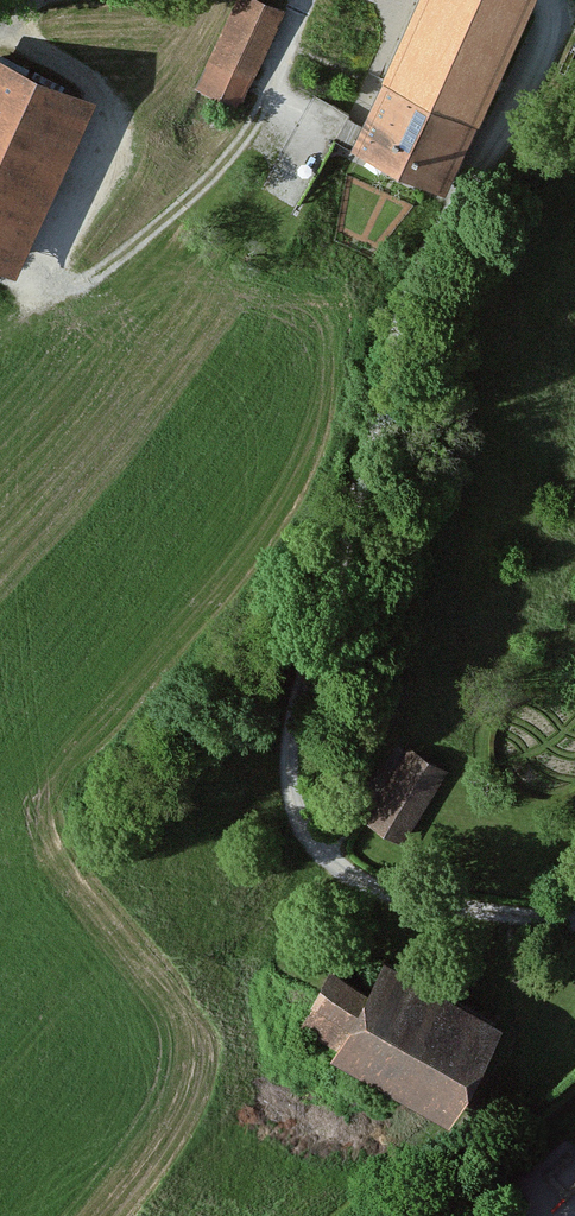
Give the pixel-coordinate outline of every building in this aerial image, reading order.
[(277,0),(238,0),(201,85),(247,105),(290,6),(277,0)] [(413,24),(376,8),(349,68),(384,84),(356,147),(453,190),(538,0),(424,0),(413,24)] [(0,51),(0,261),(26,272),(104,98),(0,51)] [(450,768),(410,747),(368,816),(409,842),(450,768)] [(338,1060),(461,1124),(512,1025),(392,963),(378,990),(336,968),(302,1033),(341,1053),(338,1060)]
